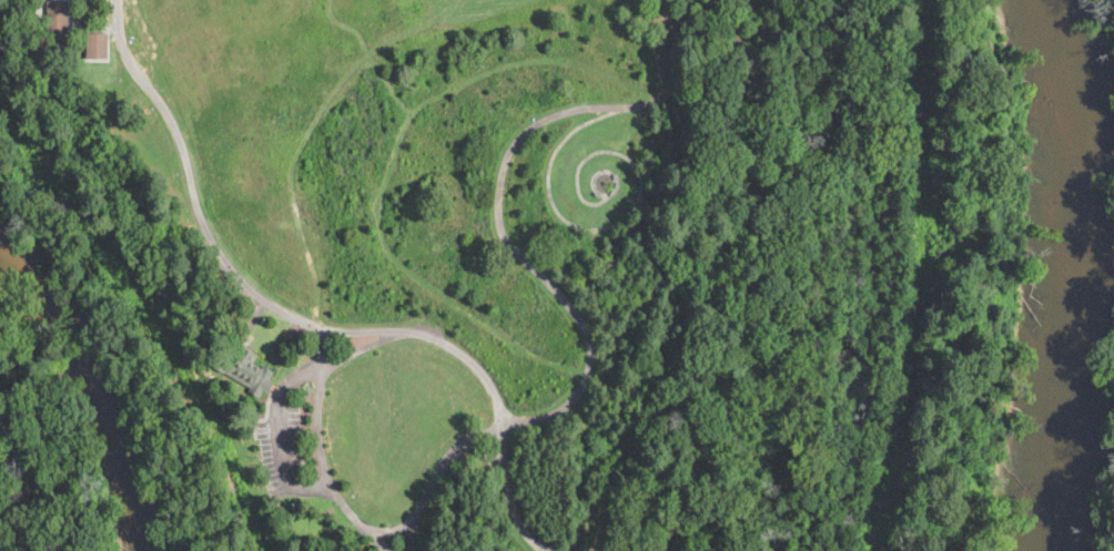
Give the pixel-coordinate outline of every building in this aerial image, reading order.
[(68,32),(47,32),(47,1),(68,1),(68,32)] [(108,33),(108,59),(87,59),(87,33),(108,33)]
